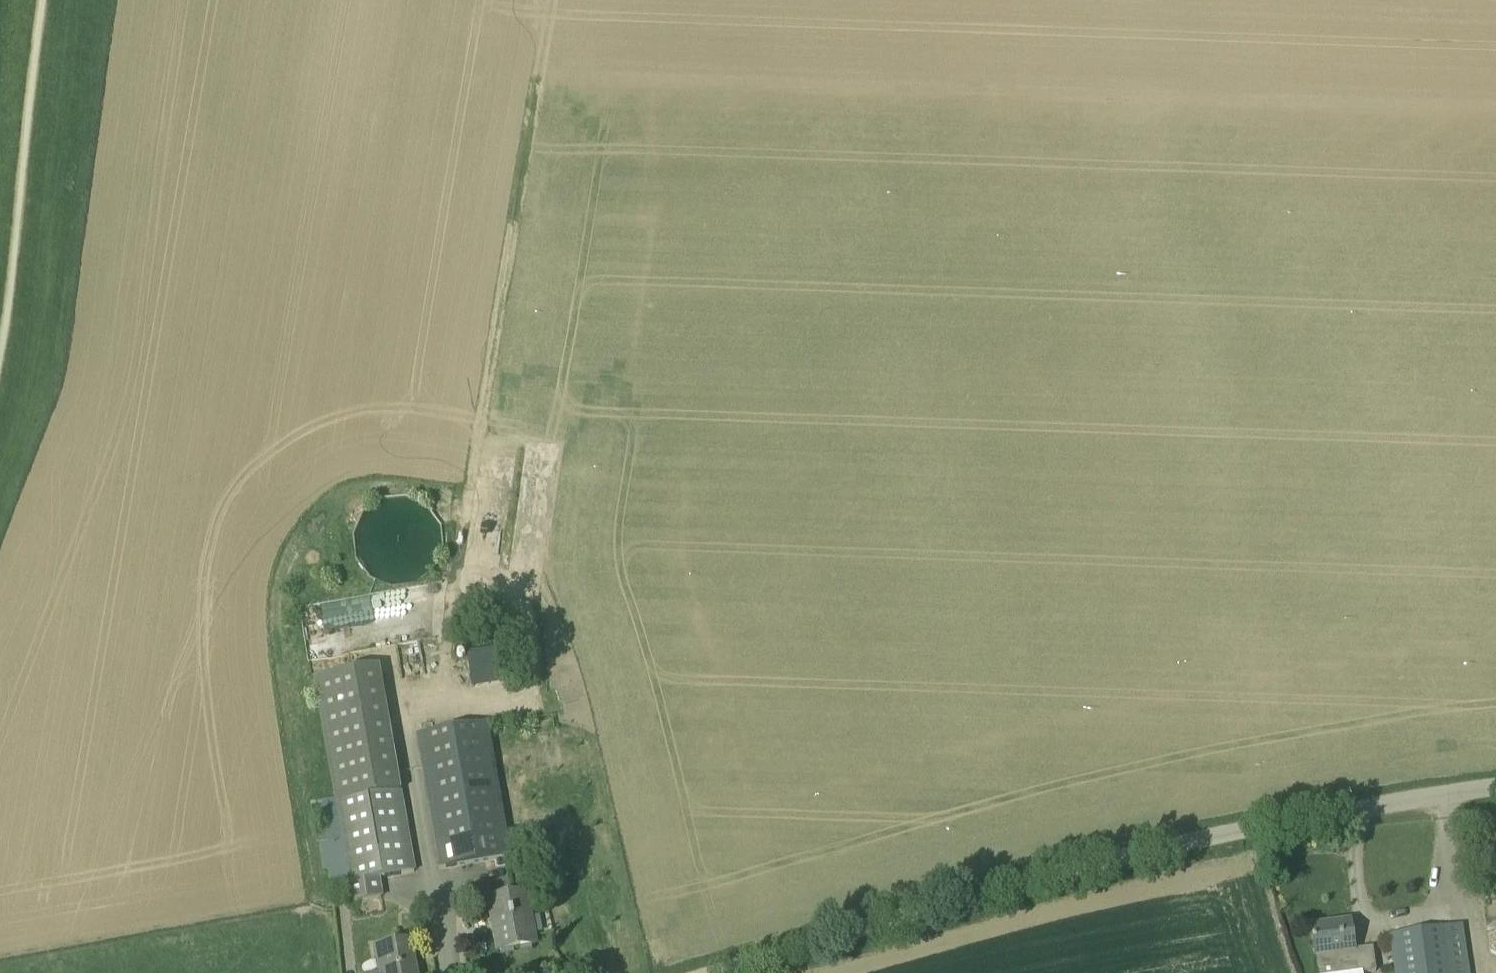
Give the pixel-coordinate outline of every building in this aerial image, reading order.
[(310,621),(311,651),(350,649),(349,630),(321,632),(320,620),(310,621)] [(468,653),(473,687),(505,682),(499,648),(468,653)] [(414,871),(393,744),(379,665),(313,678),(352,902),(384,898),(380,876),(414,871)] [(442,867),(505,856),(483,726),(423,736),(442,844),(438,845),(442,867)] [(493,923),(495,923),(499,952),(534,946),(529,917),(531,917),(527,892),(488,899),(493,923)] [(1319,968),(1319,972),(1362,972),(1375,971),(1371,947),(1356,948),(1351,920),(1350,920),(1351,924),(1333,927),(1333,923),(1310,926),(1314,957),(1317,957),(1319,968)] [(1462,925),(1391,935),(1396,972),(1468,972),(1462,925)] [(382,961),(385,972),(416,972),(410,941),(375,947),(378,962),(382,961)]
